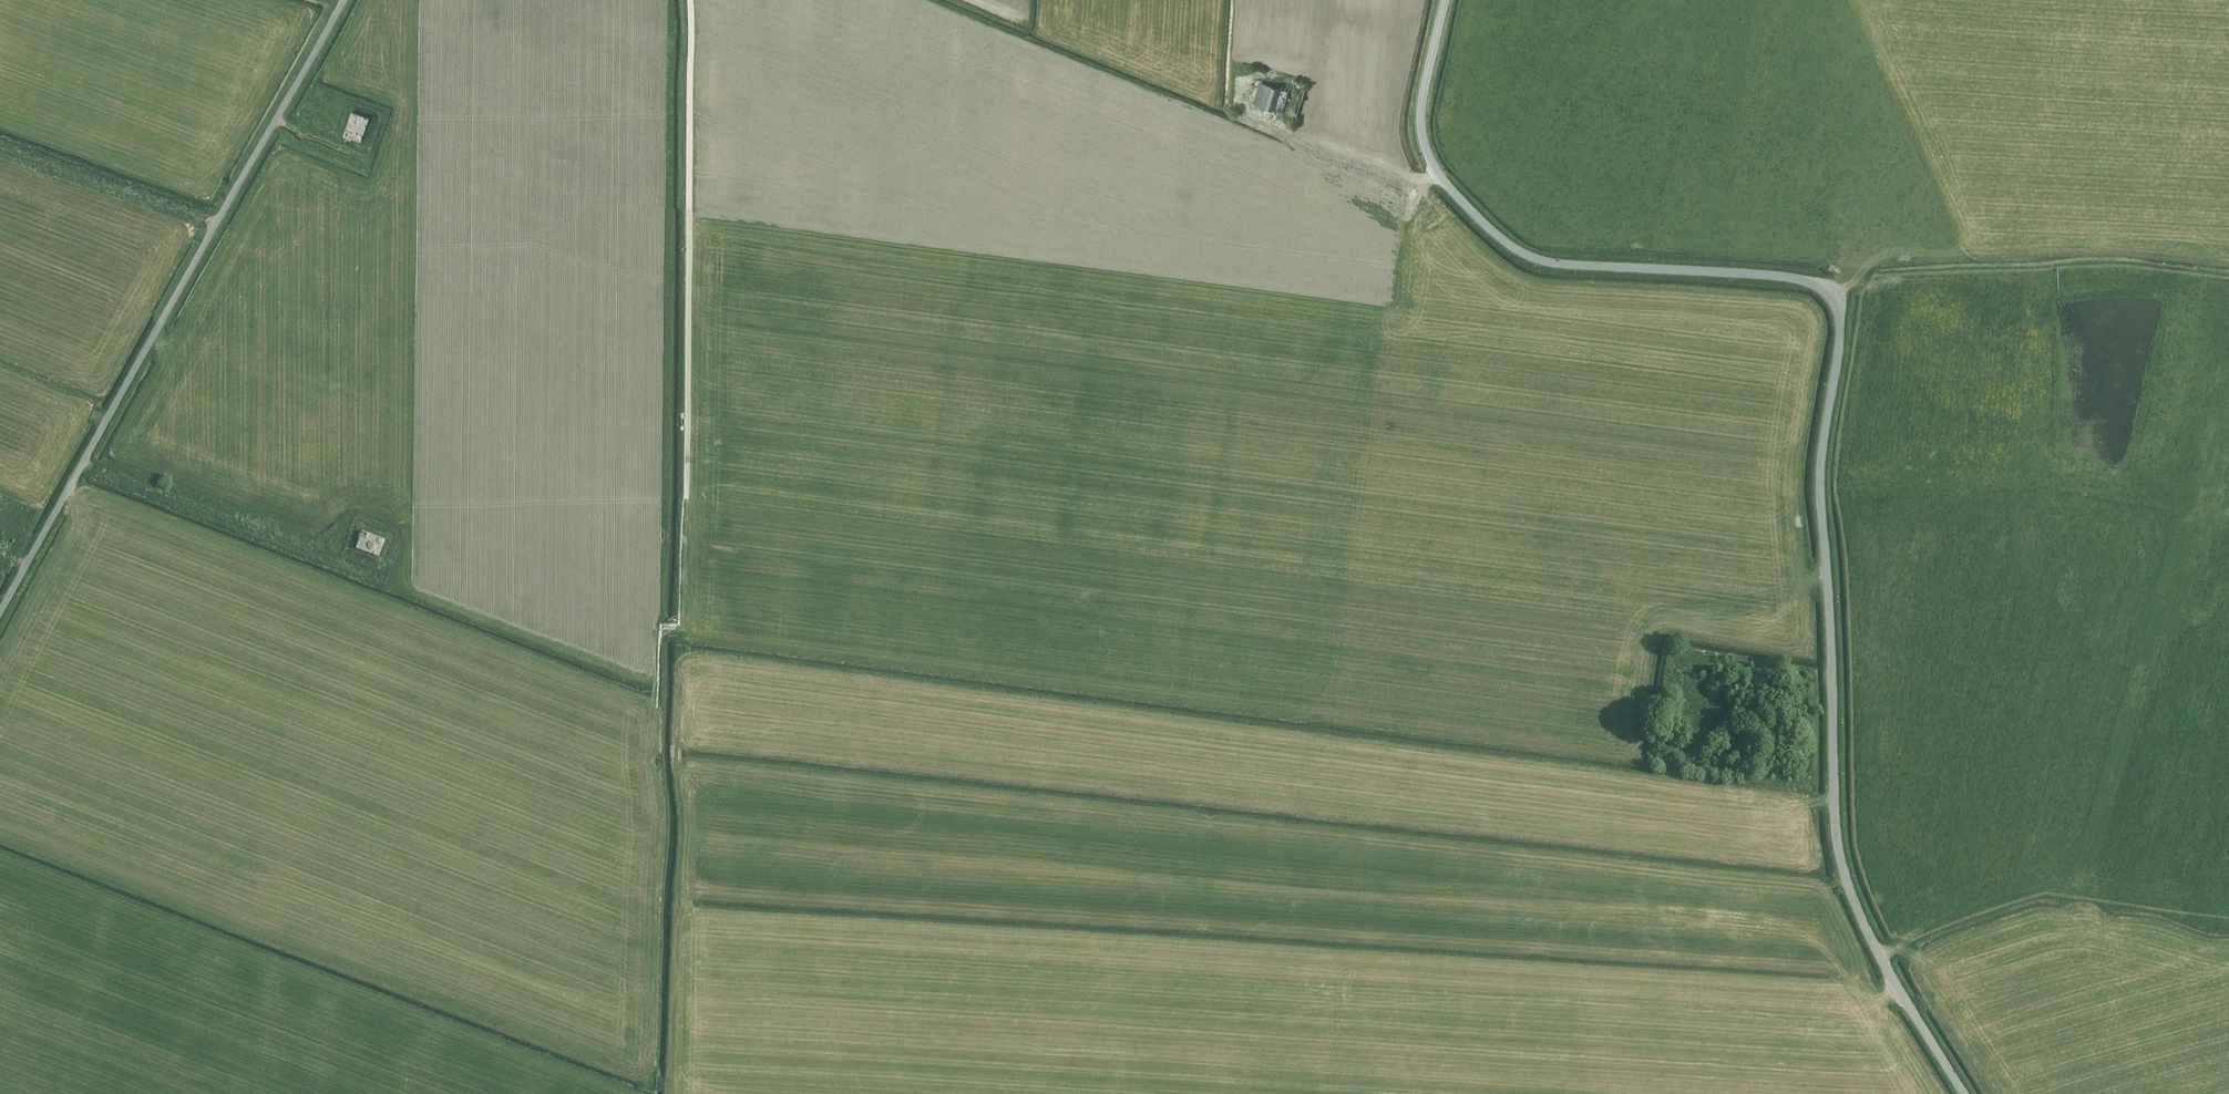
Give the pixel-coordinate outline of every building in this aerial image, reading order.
[(1280,89),(1268,85),(1262,105),(1274,109),(1280,89)] [(370,116),(353,110),(343,135),(360,141),(370,116)] [(386,540),(363,531),(355,550),(379,559),(386,540)]
